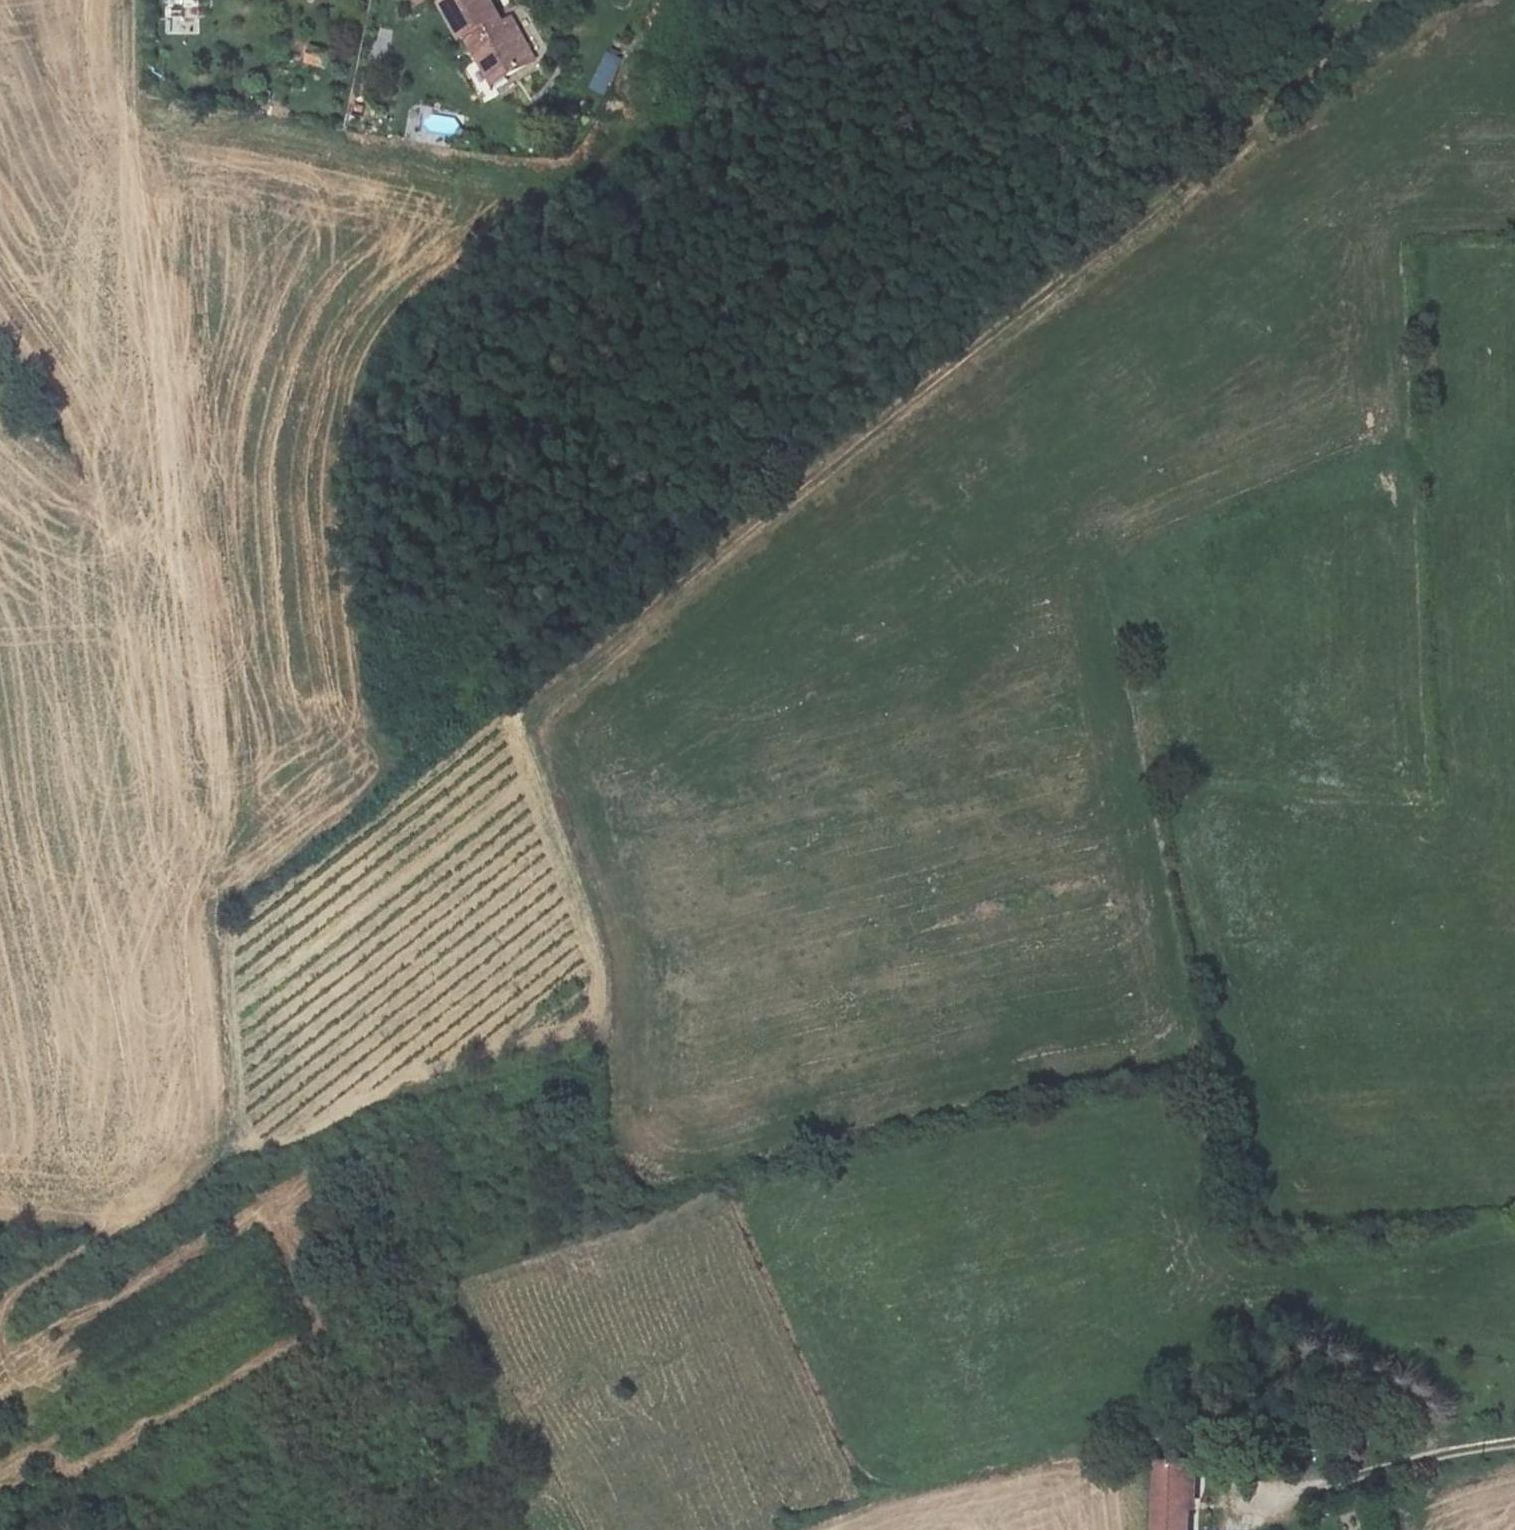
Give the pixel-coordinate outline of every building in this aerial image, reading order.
[(457,36),(464,32),(494,81),(532,58),(506,15),(495,21),(490,13),(495,10),(489,0),(436,0),(457,36)] [(372,56),(385,60),(394,31),(381,27),(372,56)] [(302,61),(324,67),(329,48),(306,43),(302,61)] [(591,85),(602,91),(619,59),(608,53),(591,85)] [(1191,1439),(1158,1438),(1151,1529),(1189,1529),(1191,1439)]
